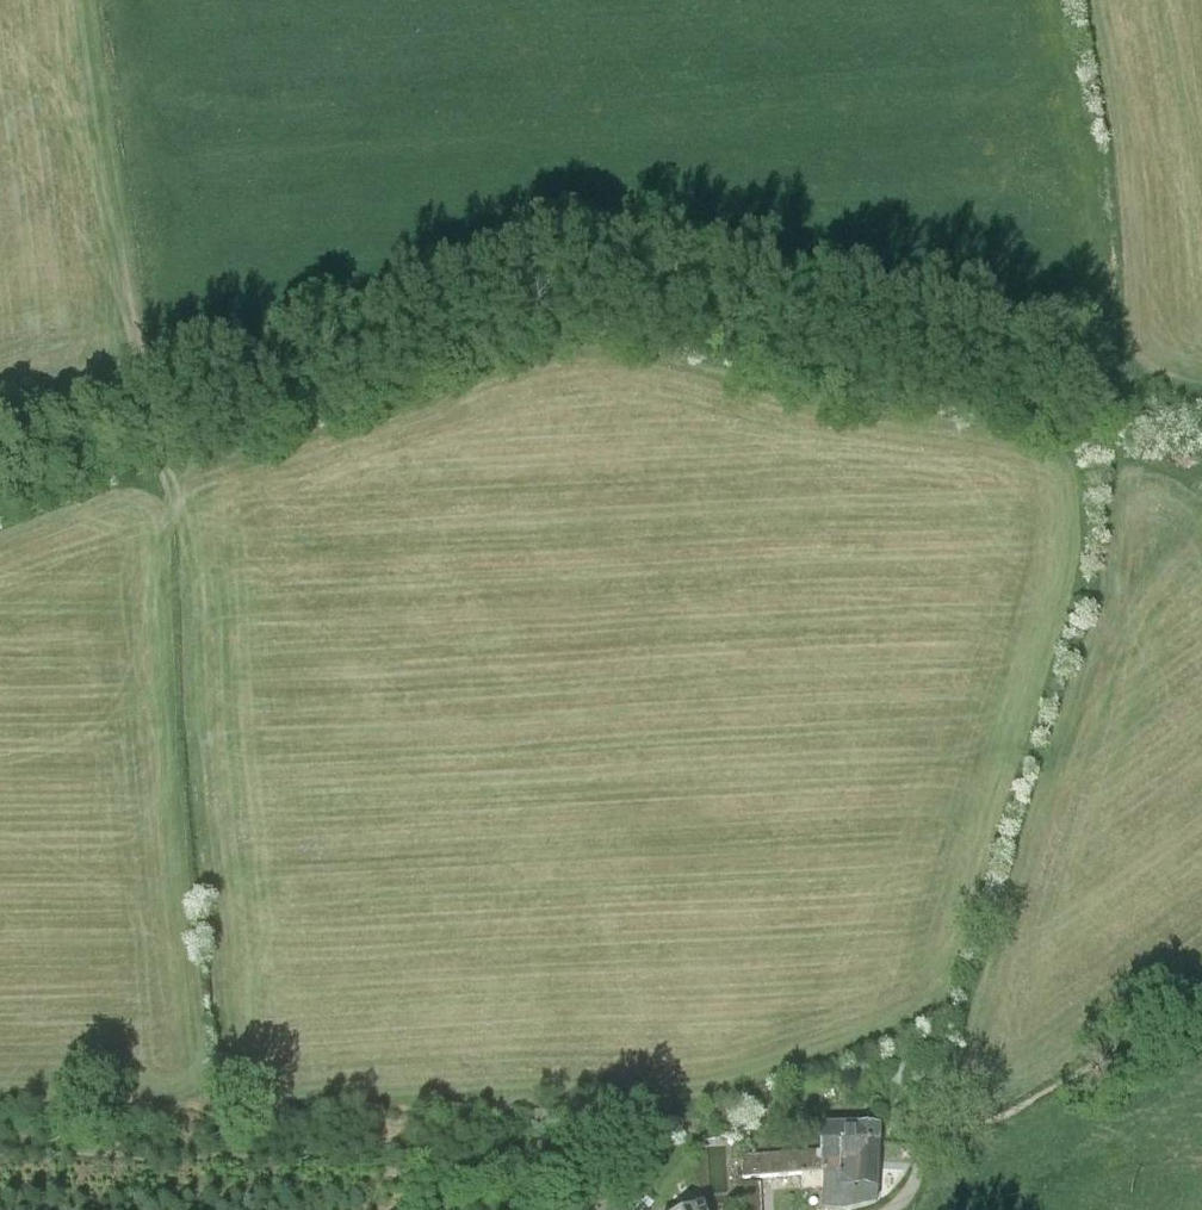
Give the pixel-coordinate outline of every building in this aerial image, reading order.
[(822,1113),(820,1148),(859,1147),(857,1190),(876,1190),(881,1112),(822,1113)] [(820,1148),(821,1172),(821,1190),(822,1209),(852,1209),(874,1203),(876,1190),(857,1190),(859,1147),(820,1148)] [(742,1157),(743,1178),(760,1178),(787,1176),(788,1189),(821,1190),(821,1172),(820,1148),(742,1157)] [(744,1208),(744,1209),(761,1209),(760,1178),(743,1178),(744,1208)]
